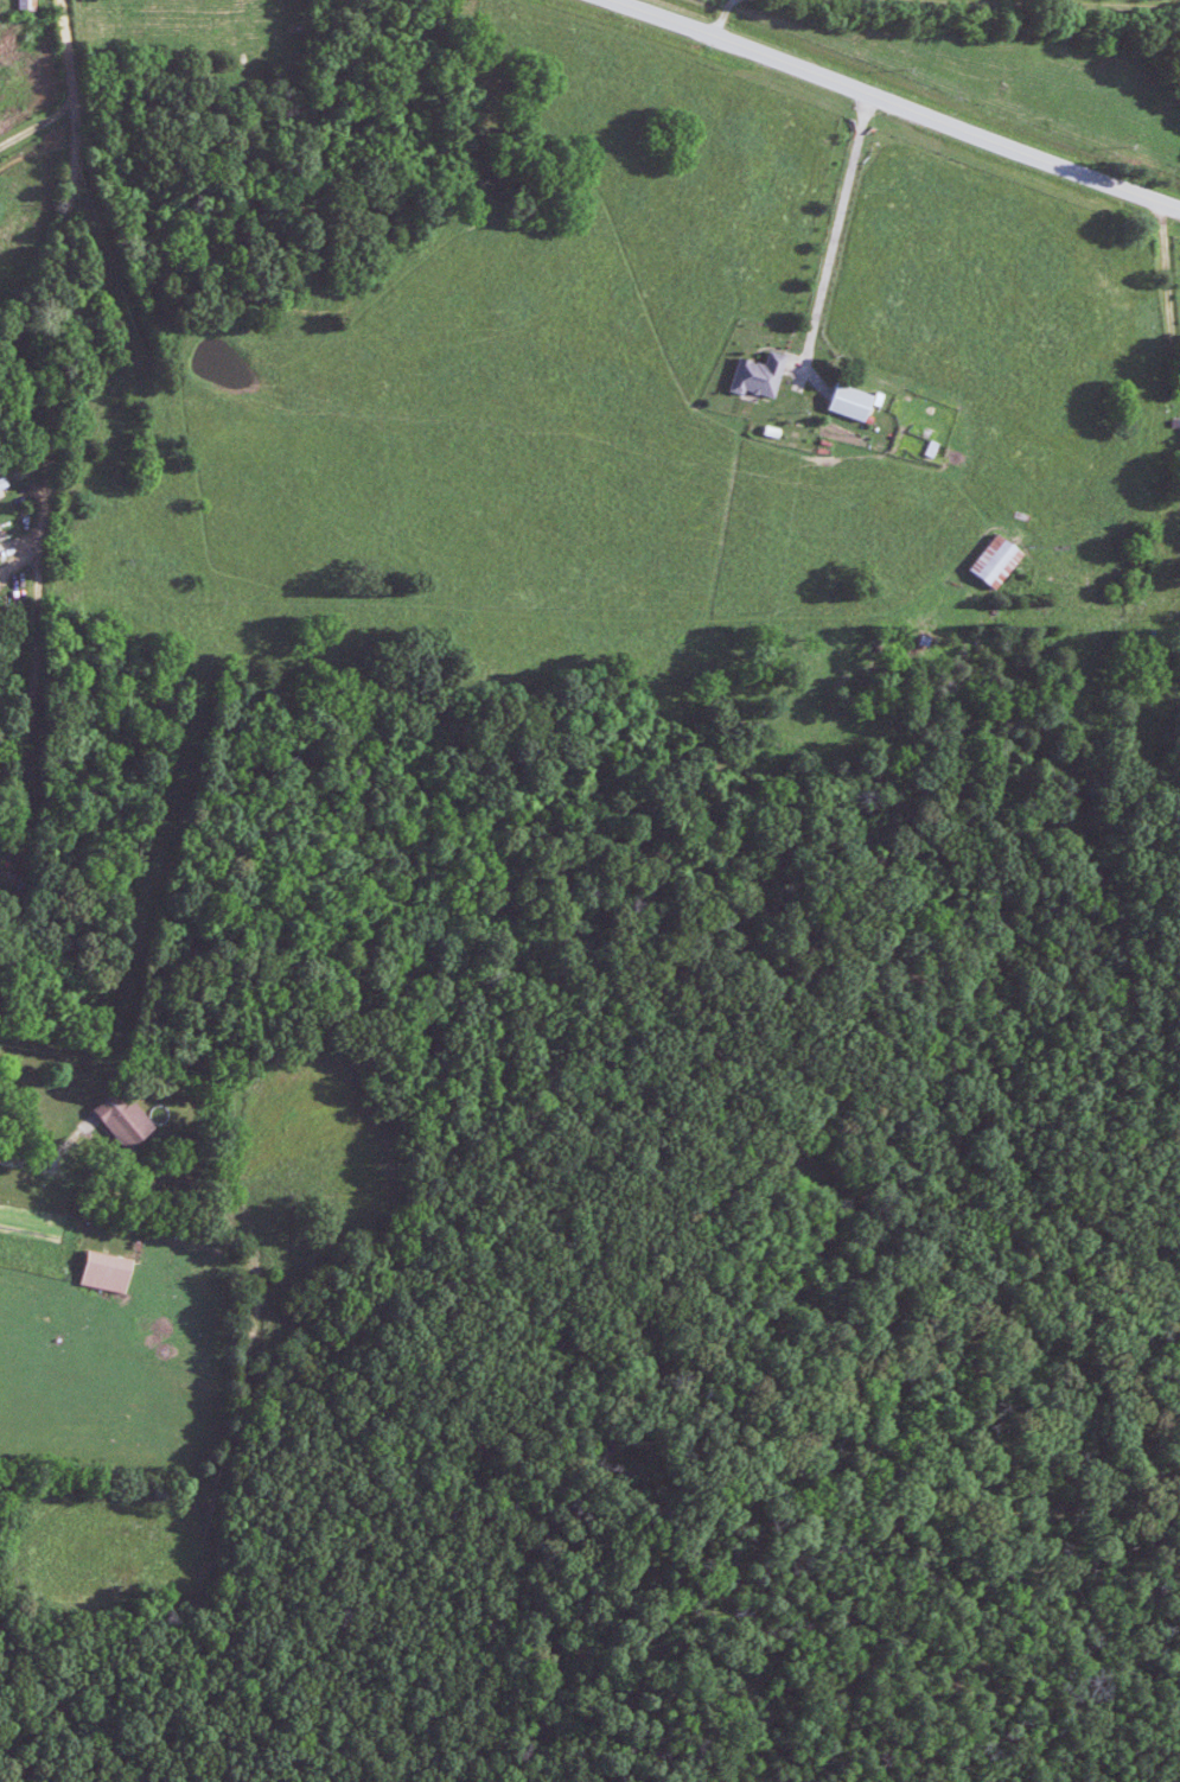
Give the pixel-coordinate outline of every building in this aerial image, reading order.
[(33,0),(16,0),(15,10),(33,10),(33,0)] [(762,398),(775,353),(757,348),(753,363),(727,356),(718,385),(762,398)] [(816,408),(854,421),(863,394),(825,381),(816,408)] [(985,589),(1014,554),(986,531),(958,566),(985,589)] [(143,1129),(120,1098),(110,1106),(100,1092),(81,1106),(114,1151),(143,1129)] [(124,1260),(76,1249),(68,1282),(116,1292),(124,1260)]
